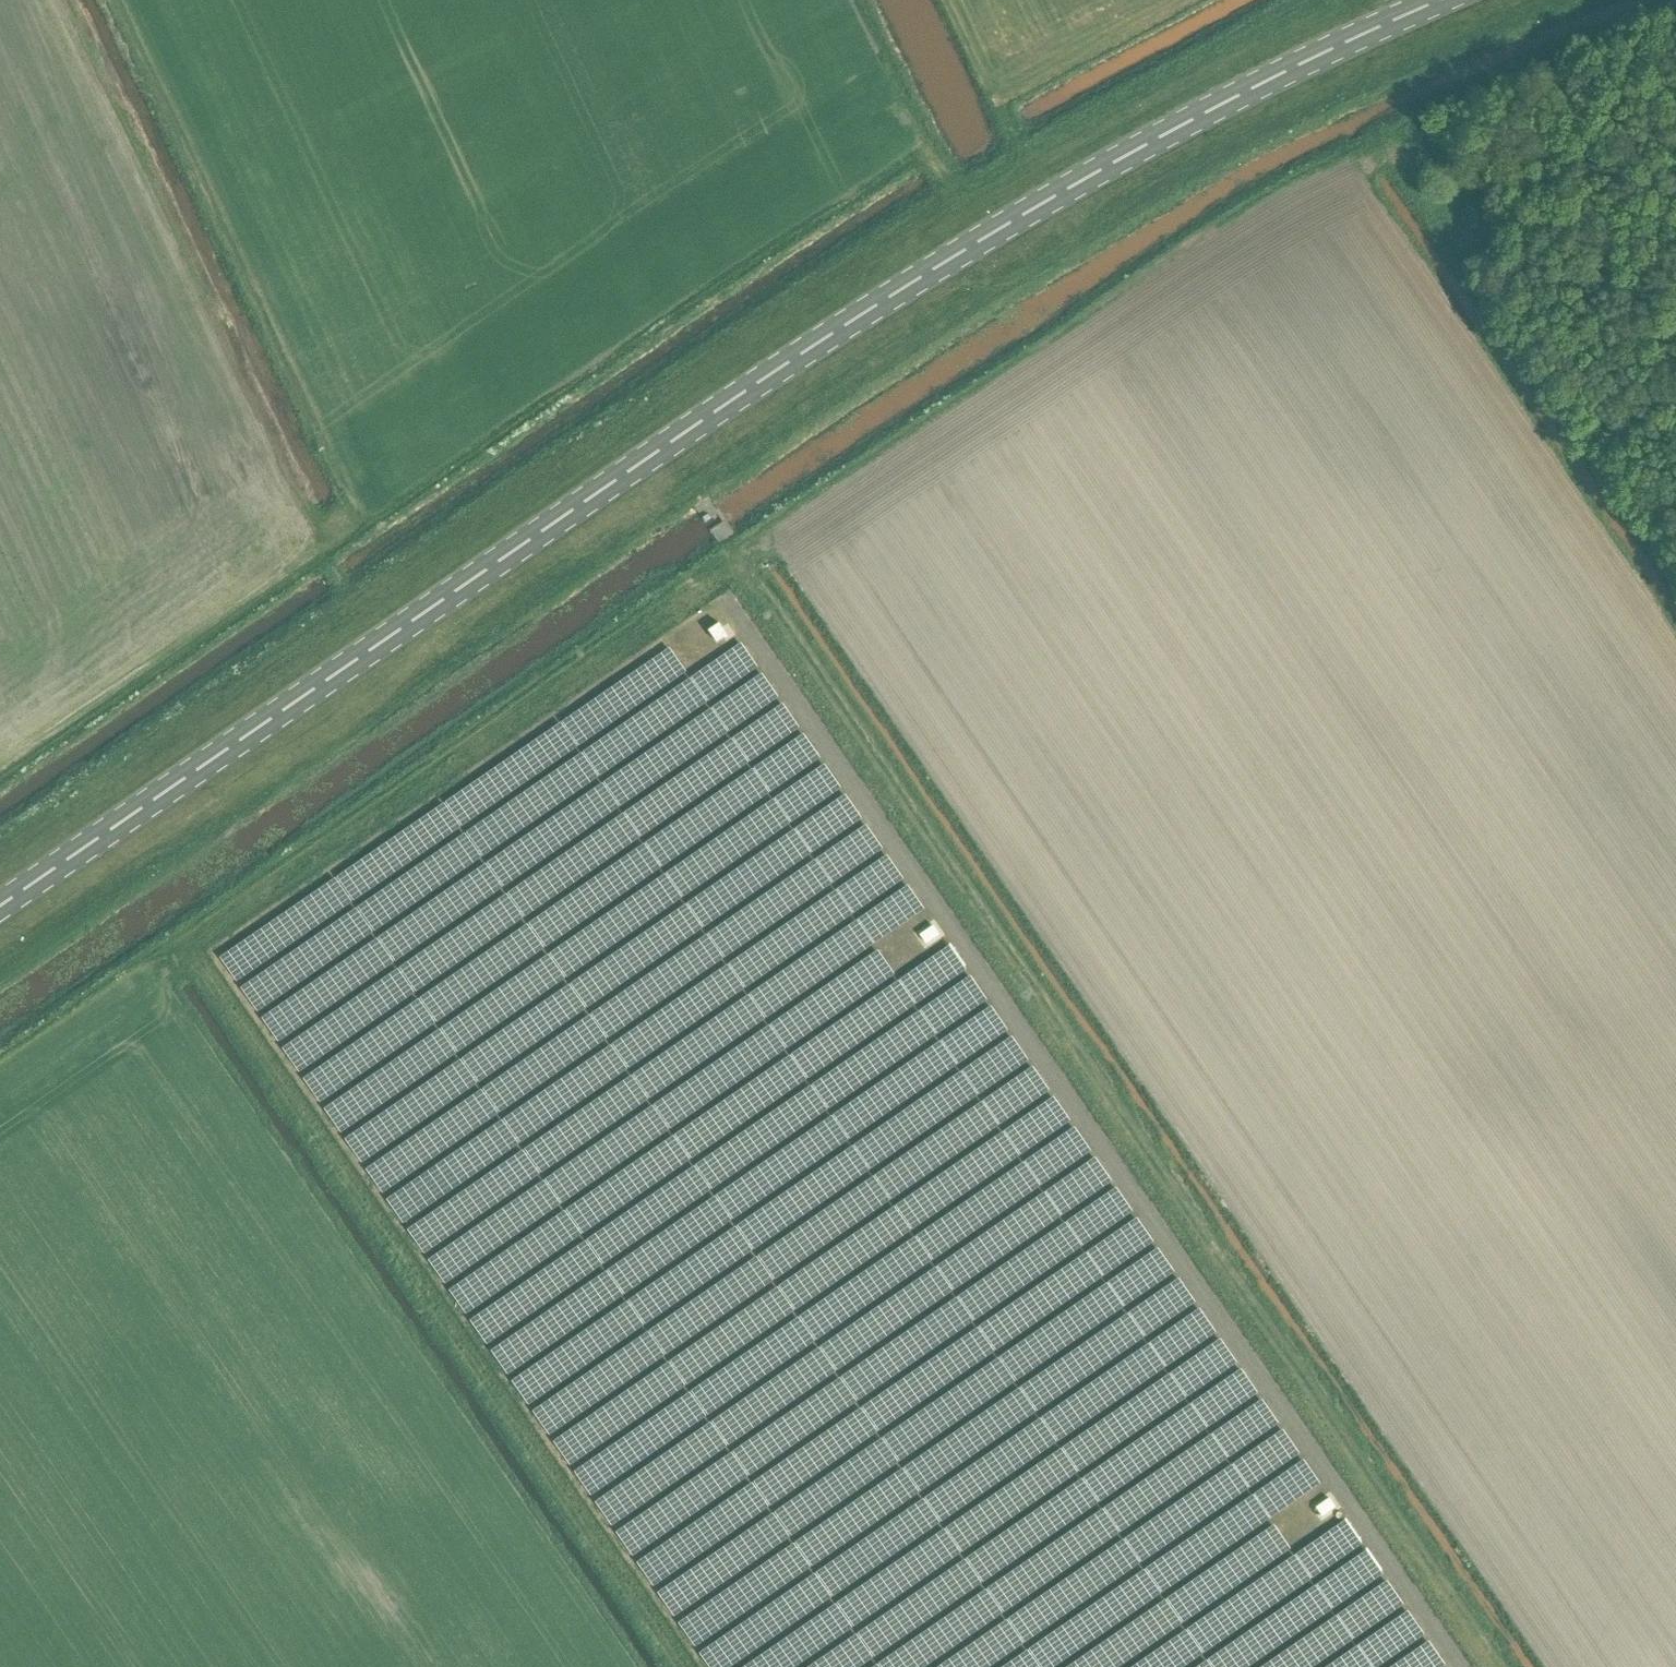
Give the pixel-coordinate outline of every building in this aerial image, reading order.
[(710,630),(718,642),(728,635),(720,623),(710,630)]
